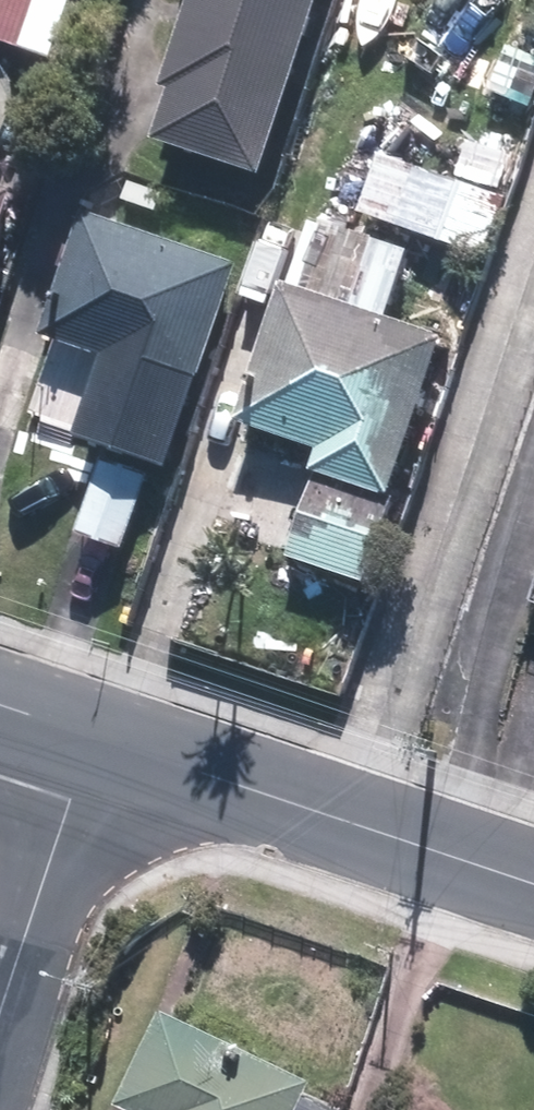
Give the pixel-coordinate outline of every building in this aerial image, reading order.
[(57,59),(78,0),(0,0),(0,39),(57,59)] [(322,0),(195,0),(168,84),(181,88),(165,138),(267,171),(322,0)] [(0,180),(0,279),(30,191),(0,180)] [(87,213),(49,335),(202,383),(240,262),(87,213)] [(317,465),(394,493),(450,339),(290,281),(241,417),(323,447),(317,465)] [(321,478),(296,554),(372,579),(397,503),(321,478)] [(319,1080),(171,1009),(126,1103),(141,1109),(305,1109),(319,1080)]
